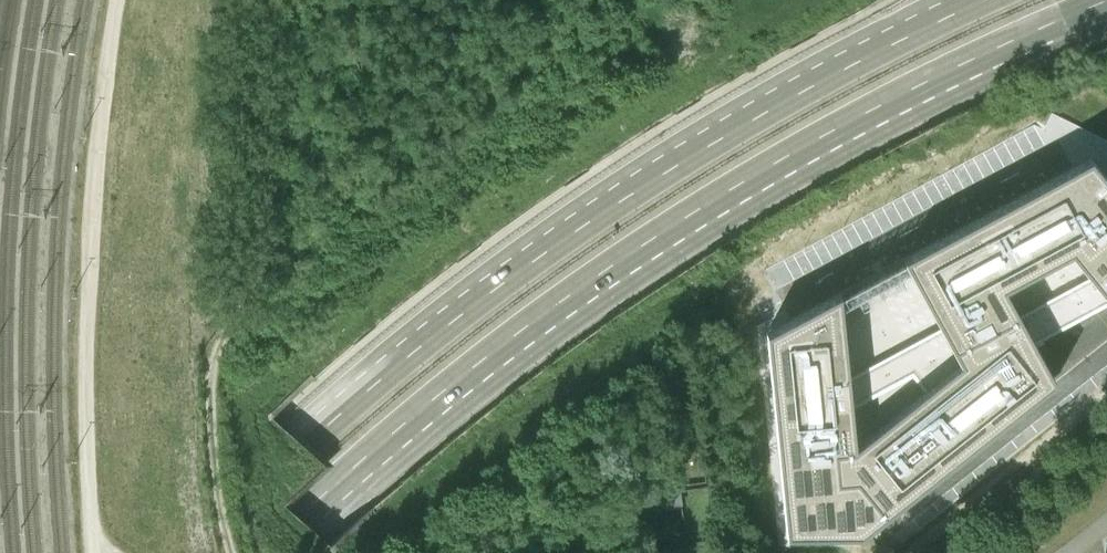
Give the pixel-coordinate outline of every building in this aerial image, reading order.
[(767,334),(787,538),(863,538),(887,518),(1056,383),(1035,344),(1106,304),(1106,179),(1090,158),(1076,165),(1055,177),(904,259),(904,260),(841,295),(840,294),(801,315),(771,331),(767,334)]
